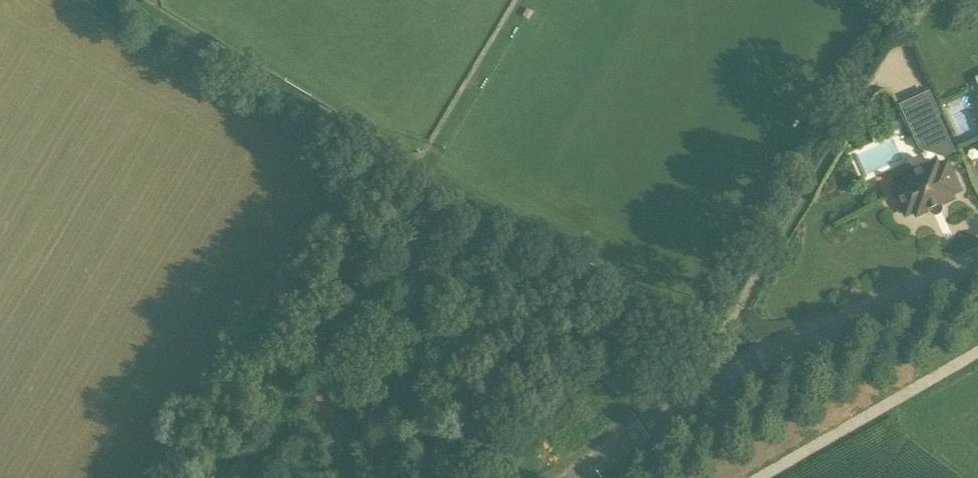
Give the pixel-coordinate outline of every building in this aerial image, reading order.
[(915,124),(928,152),(951,142),(938,113),(915,124)] [(936,161),(927,165),(925,160),(920,157),(916,156),(909,159),(906,163),(906,169),(908,174),(900,178),(902,182),(893,186),(905,214),(914,210),(916,214),(953,198),(951,193),(960,189),(947,162),(938,166),(936,161)]
